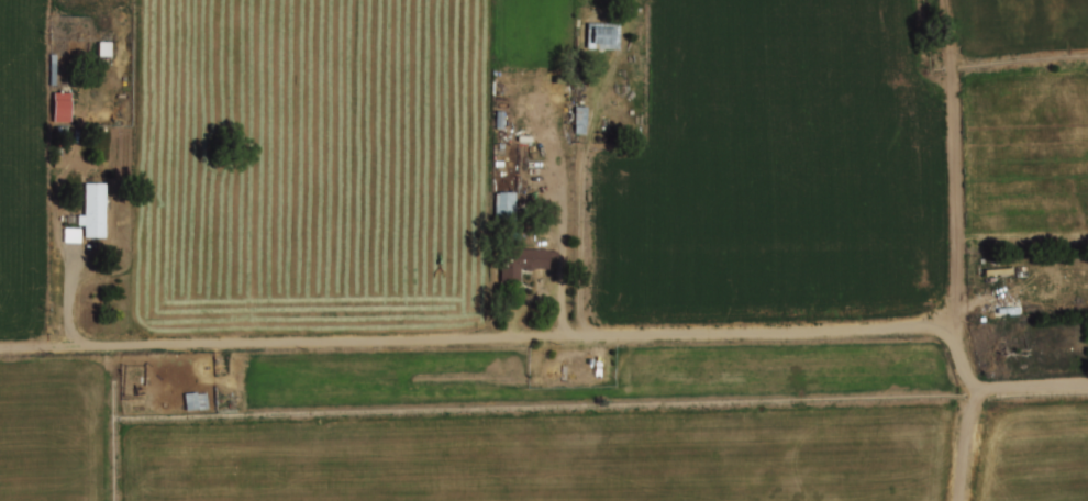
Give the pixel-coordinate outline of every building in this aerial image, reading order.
[(597,27),(597,44),(619,44),(620,27),(597,27)] [(70,91),(52,91),(52,120),(70,120),(70,91)] [(574,131),(584,131),(584,106),(574,106),(574,131)] [(88,186),(107,185),(108,237),(87,237),(87,225),(80,225),(80,215),(88,215),(88,186)] [(514,217),(514,190),(493,190),(494,217),(514,217)] [(506,252),(560,252),(560,263),(553,263),(553,268),(537,268),(536,271),(533,271),(529,270),(528,268),(523,268),(523,282),(506,282),(506,252)] [(184,408),(206,408),(206,391),(184,391),(184,408)]
